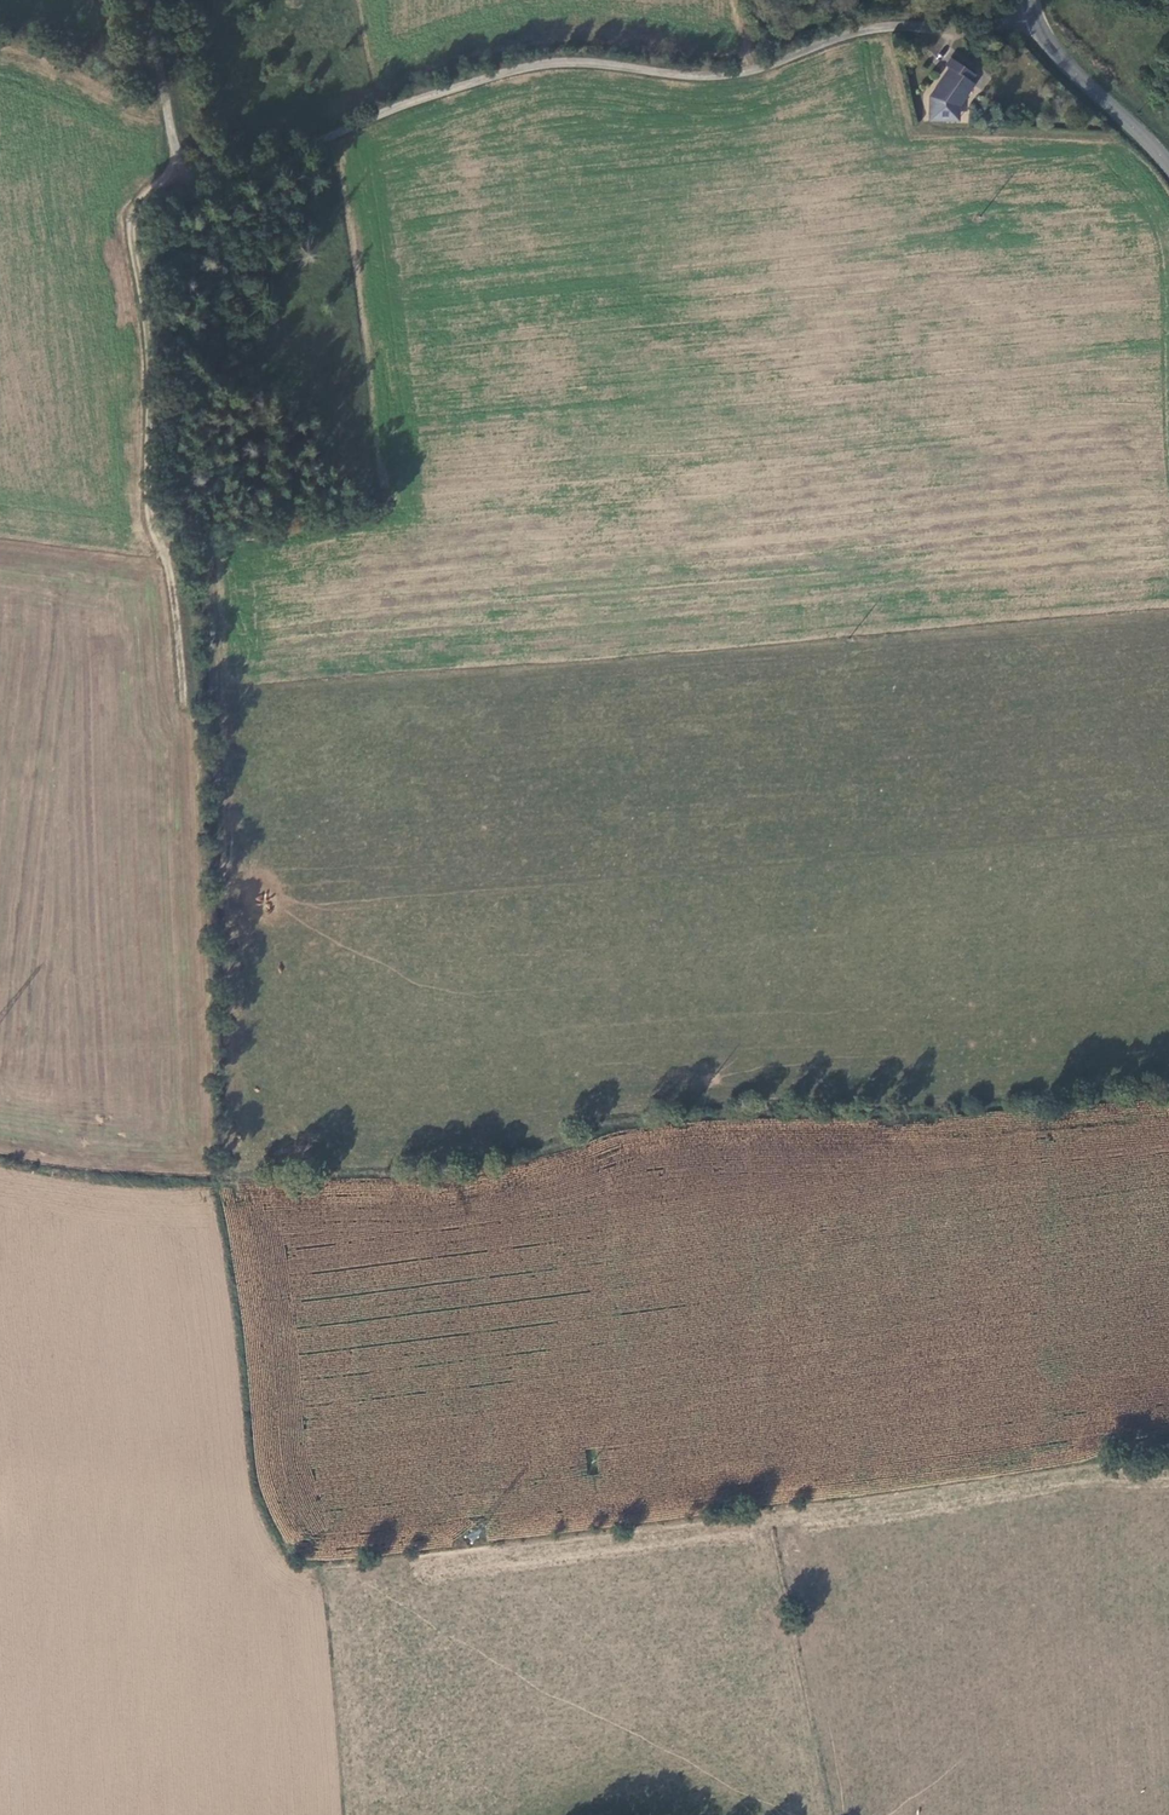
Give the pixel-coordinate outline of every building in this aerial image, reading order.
[(926,84),(949,101),(966,78),(962,75),(965,69),(943,53),(938,60),(942,62),(926,84)] [(908,113),(928,113),(928,104),(908,104),(908,113)]
